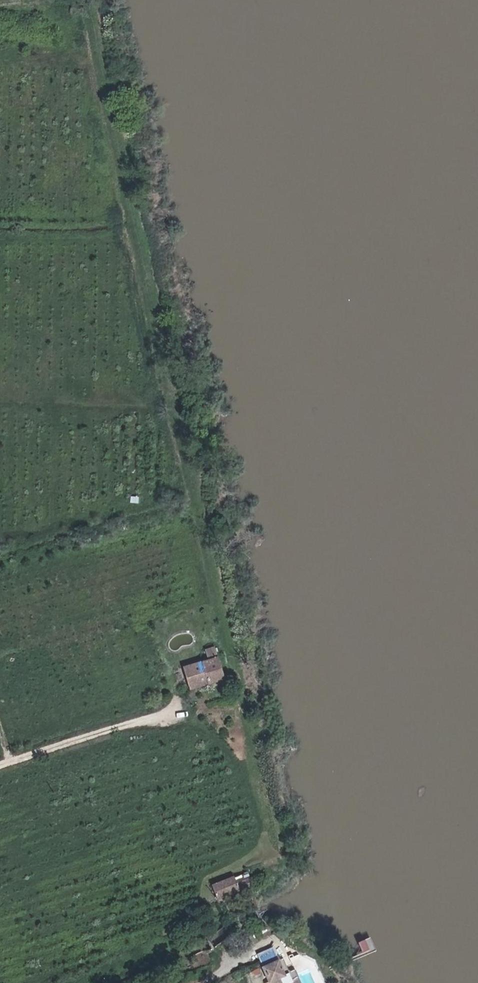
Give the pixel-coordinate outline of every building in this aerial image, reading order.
[(214,642),(171,656),(174,662),(178,661),(187,688),(226,676),(214,642)] [(225,902),(254,890),(247,873),(216,885),(225,902)] [(274,945),(257,951),(260,960),(277,953),(274,945)] [(263,965),(271,982),(301,982),(295,970),(286,974),(279,959),(263,965)]
